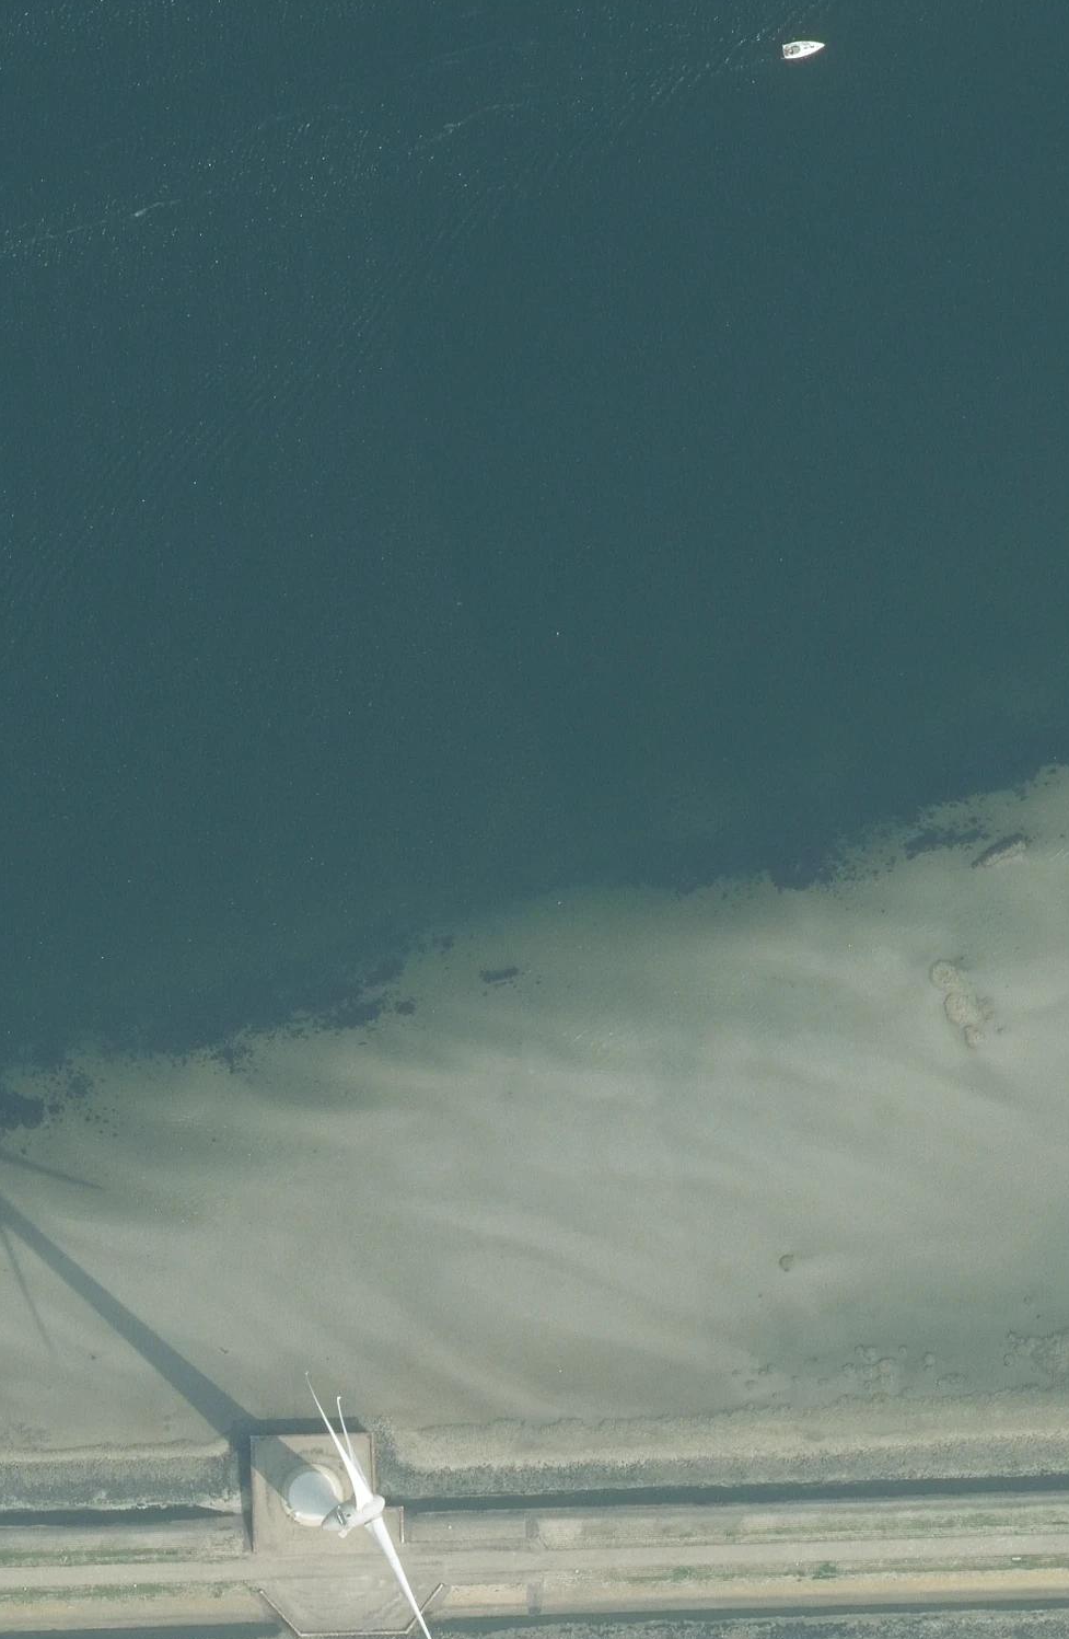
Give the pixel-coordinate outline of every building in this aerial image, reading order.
[(290,1499),(290,1502),(290,1507),(292,1511),(295,1515),(298,1519),(302,1522),(306,1524),(311,1525),(316,1525),(320,1524),(325,1522),(329,1519),(332,1515),(335,1511),(337,1506),(337,1500),(337,1498),(336,1493),(334,1489),(331,1485),(328,1482),(324,1480),(319,1478),(315,1477),(310,1478),(306,1479),(302,1481),(298,1483),(295,1486),(292,1490),(291,1495),(290,1499)]
